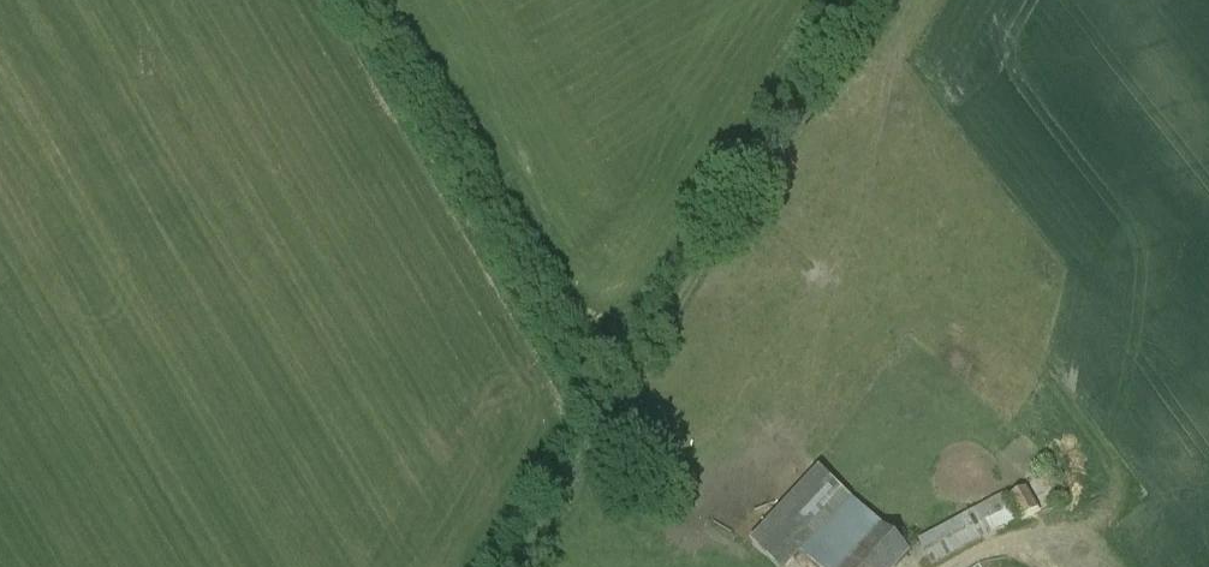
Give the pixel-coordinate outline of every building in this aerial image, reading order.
[(753,546),(777,566),(788,566),(800,553),(851,498),(819,470),(753,546)] [(1038,508),(1025,488),(1008,497),(1020,518),(1038,508)] [(851,498),(800,553),(816,566),(896,566),(910,551),(851,498)] [(1004,498),(920,542),(932,564),(1015,519),(1004,498)]
